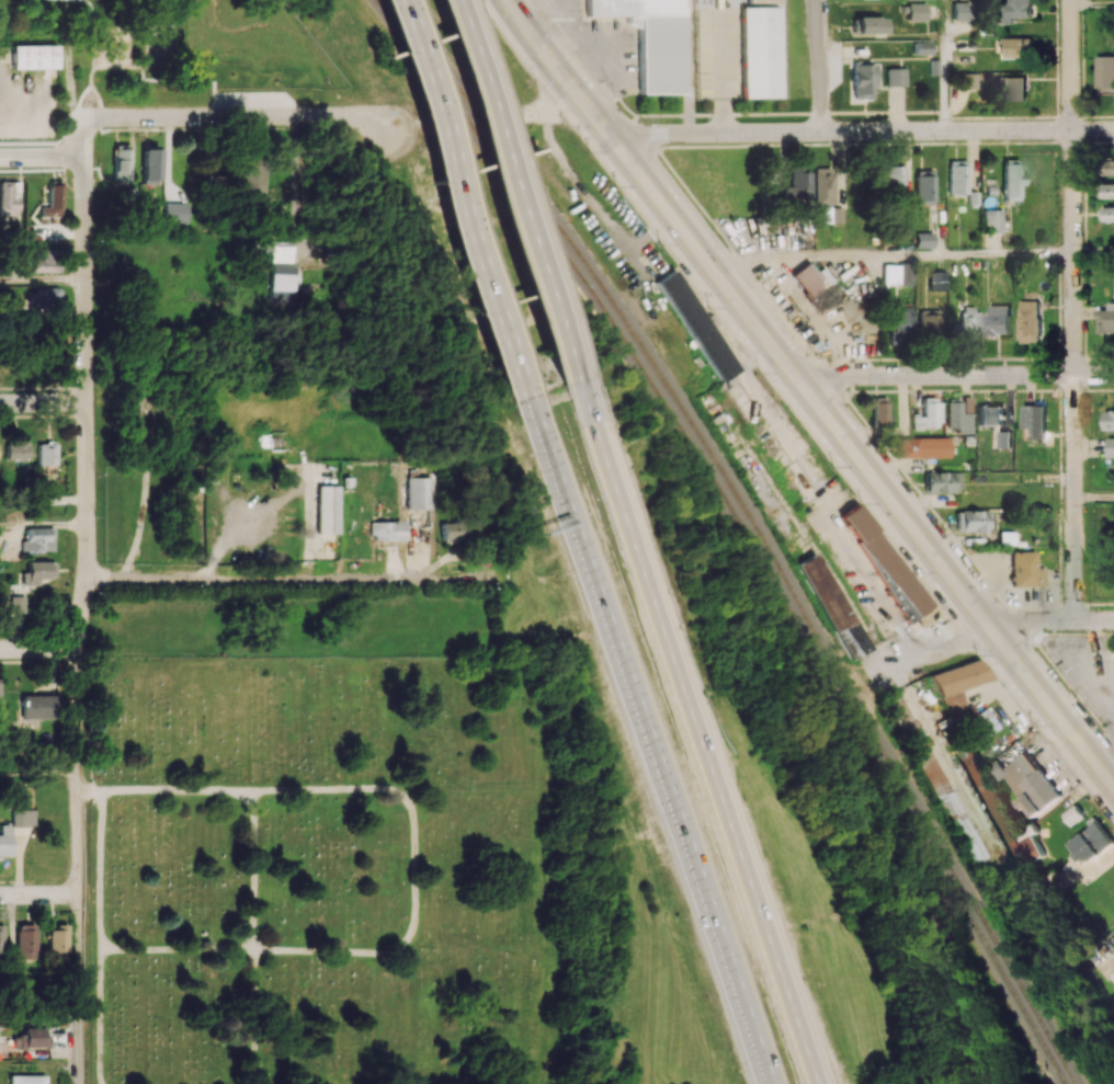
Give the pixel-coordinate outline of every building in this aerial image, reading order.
[(582,14),(582,0),(685,0),(685,13),(684,13),(684,98),(638,98),(638,14),(582,14)] [(1010,3),(1002,3),(1002,23),(1013,23),(1013,17),(1032,17),(1032,0),(1010,0),(1010,3)] [(953,20),(971,21),(972,3),(953,2),(953,20)] [(908,20),(926,20),(926,3),(907,3),(908,20)] [(780,98),(779,6),(741,7),(742,99),(780,98)] [(856,17),(856,34),(884,33),(884,17),(856,17)] [(1001,57),(1032,57),(1031,37),(1001,38),(1001,57)] [(931,42),(914,43),(914,55),(932,54),(931,42)] [(57,45),(12,45),(12,69),(57,68),(57,45)] [(1113,88),(1113,55),(1096,55),(1096,87),(1113,88)] [(872,64),(852,64),(851,99),(872,99),(872,64)] [(886,86),(905,86),(905,68),(887,68),(886,86)] [(955,74),(956,90),(976,90),(975,73),(955,74)] [(1026,77),(996,77),(996,86),(1006,86),(1006,100),(1026,100),(1026,77)] [(113,181),(130,181),(130,145),(113,145),(113,181)] [(143,147),(142,184),(160,184),(160,148),(143,147)] [(1021,159),(1003,159),(1003,200),(1020,200),(1021,159)] [(968,194),(967,160),(948,161),(949,194),(968,194)] [(1113,175),(1113,160),(1106,160),(1106,175),(1113,175)] [(265,197),(264,164),(241,164),(242,198),(265,197)] [(883,166),(884,191),(905,191),(904,166),(883,166)] [(833,167),(813,168),(814,204),(834,204),(833,167)] [(811,197),(811,169),(791,169),(791,186),(784,186),(784,197),(811,197)] [(934,170),(915,170),(916,204),(934,204),(934,170)] [(19,182),(0,181),(0,214),(18,215),(19,182)] [(41,216),(62,216),(62,185),(49,185),(49,206),(41,206),(41,216)] [(843,223),(842,207),(823,208),(824,223),(843,223)] [(1101,207),(1102,221),(1113,221),(1113,207),(1101,207)] [(1002,210),(983,210),(984,233),(1002,232),(1002,210)] [(933,247),(932,232),(915,232),(915,247),(933,247)] [(272,254),(270,302),(292,303),(295,246),(274,245),(275,239),(253,238),(252,253),(272,254)] [(33,272),(58,271),(58,248),(32,249),(33,272)] [(824,266),(814,273),(808,263),(791,273),(817,314),(840,299),(830,284),(834,282),(824,266)] [(911,265),(883,264),(883,285),(911,285),(911,265)] [(657,280),(718,382),(737,371),(675,268),(657,280)] [(946,290),(946,271),(929,271),(928,290),(946,290)] [(1019,341),(1040,342),(1040,301),(1020,300),(1019,341)] [(1109,302),(1109,309),(1098,309),(1099,333),(1113,333),(1113,302),(1109,302)] [(909,335),(910,306),(888,305),(886,345),(896,345),(897,335),(909,335)] [(1009,334),(1010,305),(987,305),(986,334),(1009,334)] [(919,309),(920,337),(941,337),(940,308),(919,309)] [(981,333),(981,308),(962,308),(962,323),(954,323),(954,333),(981,333)] [(887,426),(886,397),(872,398),(873,426),(887,426)] [(941,399),(923,399),(923,416),(912,416),(912,429),(941,429),(941,399)] [(971,432),(971,413),(961,413),(961,402),(947,402),(946,431),(971,432)] [(1002,424),(1002,405),(979,404),(978,424),(1002,424)] [(1023,427),(1032,428),(1032,439),(1045,439),(1046,405),(1023,404),(1023,427)] [(1113,430),(1113,411),(1104,411),(1105,430),(1113,430)] [(998,447),(1010,447),(1010,431),(999,430),(998,447)] [(948,438),(897,437),(897,458),(948,458),(948,438)] [(29,443),(6,443),(6,459),(28,459),(29,443)] [(38,465),(56,465),(56,443),(37,443),(38,465)] [(959,472),(925,472),(925,493),(959,492),(959,472)] [(407,509),(432,509),(432,478),(407,477),(407,509)] [(336,486),(316,486),(316,533),(336,534),(336,486)] [(909,623),(930,609),(861,501),(839,515),(909,623)] [(989,531),(989,511),(955,511),(955,531),(989,531)] [(442,540),(462,541),(463,516),(443,516),(442,540)] [(402,541),(402,522),(371,521),(371,541),(402,541)] [(54,551),(54,527),(26,528),(26,541),(21,541),(21,551),(54,551)] [(1011,587),(1044,586),(1043,568),(1035,568),(1035,551),(1010,552),(1011,587)] [(796,564),(851,660),(869,649),(815,553),(796,564)] [(10,626),(25,627),(26,596),(11,596),(10,626)] [(952,727),(971,720),(960,689),(988,680),(980,658),(934,673),(952,727)] [(22,695),(21,718),(57,719),(57,696),(22,695)] [(999,728),(990,713),(980,719),(990,734),(999,728)] [(954,749),(1015,870),(1044,855),(1033,834),(1037,831),(1033,822),(1012,833),(967,742),(954,749)] [(1061,796),(1026,751),(1004,768),(997,758),(985,768),(996,782),(1004,777),(1021,799),(1019,800),(1033,818),(1061,796)] [(1063,815),(1072,826),(1084,815),(1075,804),(1063,815)] [(36,810),(13,810),(12,827),(36,827),(36,810)] [(1067,841),(1081,864),(1113,844),(1100,822),(1067,841)] [(12,857),(12,824),(0,824),(0,829),(0,834),(0,857),(12,857)] [(37,924),(17,924),(16,953),(36,954),(37,924)] [(68,927),(49,926),(48,952),(68,952),(68,927)] [(20,1047),(47,1048),(47,1028),(21,1027),(20,1047)] [(45,1075),(10,1075),(9,1083),(45,1083),(45,1075)]
